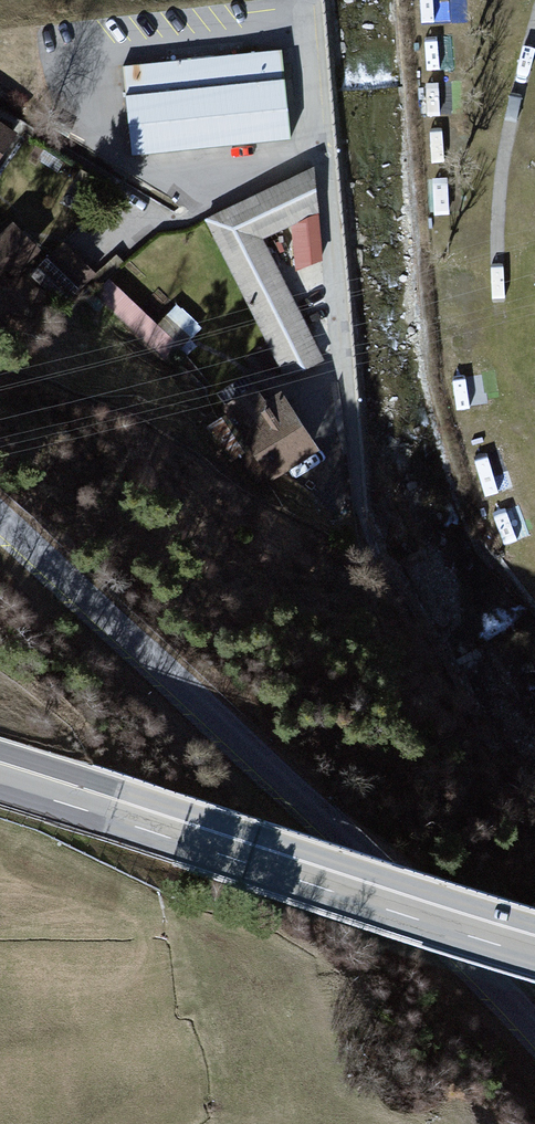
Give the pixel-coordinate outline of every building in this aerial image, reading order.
[(424,23),(463,23),(463,0),(425,0),(424,23)] [(286,51),(129,66),(138,155),(294,140),(286,51)] [(0,118),(0,169),(23,133),(0,118)] [(319,224),(319,165),(209,223),(294,382),(334,361),(274,248),(319,224)] [(0,236),(0,255),(15,274),(43,253),(18,222),(0,236)] [(38,269),(71,302),(100,273),(67,240),(38,269)] [(162,324),(111,279),(92,301),(173,373),(207,334),(177,308),(162,324)] [(456,380),(463,410),(494,403),(488,373),(456,380)] [(265,411),(254,396),(226,417),(257,460),(268,458),(283,480),(322,452),(284,398),(265,411)] [(499,517),(507,543),(531,535),(523,509),(499,517)]
